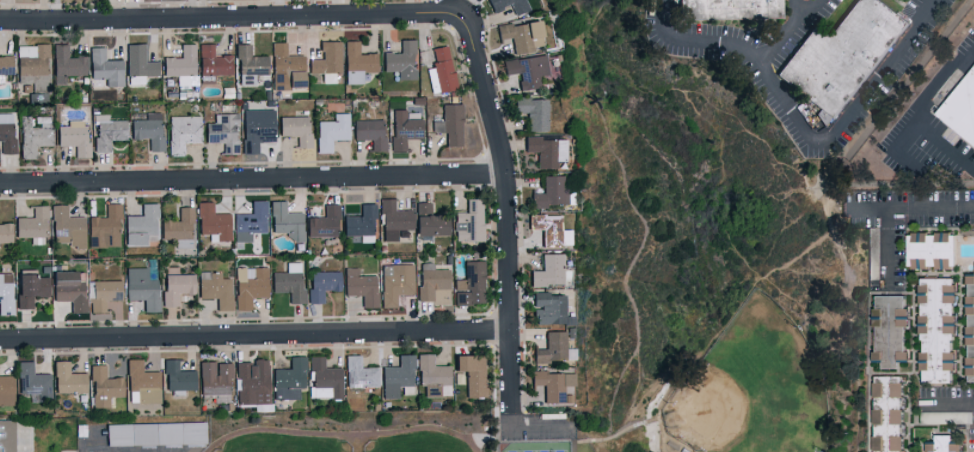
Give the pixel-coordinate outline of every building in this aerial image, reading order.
[(492,12),(510,5),(513,15),(526,10),(523,0),(487,0),(492,12)] [(683,20),(682,0),(783,0),(784,19),(784,20),(729,21),(683,23),(683,20)] [(850,15),(862,0),(877,0),(899,18),(911,27),(870,79),(851,104),(835,124),(833,123),(826,130),(804,99),(790,87),(781,80),(778,78),(790,62),(814,30),(830,41),(847,18),(850,15)] [(499,39),(510,37),(514,53),(533,50),(532,47),(542,45),(537,18),(496,27),(499,39)] [(384,71),(398,71),(398,79),(414,79),(414,53),(416,53),(415,39),(400,39),(401,52),(383,52),(384,71)] [(362,83),(362,72),(377,72),(377,53),(359,53),(359,40),(344,40),(345,83),(362,83)] [(287,55),(286,41),(272,42),(272,89),(303,88),(303,54),(287,55)] [(340,72),(340,41),(321,41),(321,58),(309,59),(309,72),(340,72)] [(85,75),(86,56),(68,56),(68,44),(55,43),(54,84),(66,84),(66,75),(85,75)] [(145,84),(144,75),(158,75),(158,60),(145,61),(144,43),(126,43),(127,84),(145,84)] [(196,43),(180,44),(180,56),(163,57),(163,76),(178,76),(178,85),(196,85),(196,43)] [(232,74),(232,55),(214,55),(214,43),(200,43),(200,79),(215,79),(215,74),(232,74)] [(250,43),(237,44),(238,85),(255,85),(255,74),(268,74),(267,55),(251,56),(250,43)] [(18,44),(17,83),(33,83),(33,90),(48,90),(48,45),(18,44)] [(427,68),(432,93),(455,88),(447,45),(432,47),(435,66),(427,68)] [(122,59),(105,60),(104,47),(90,47),(91,86),(123,86),(122,59)] [(519,89),(540,86),(539,75),(547,74),(544,54),(503,60),(505,74),(517,72),(519,89)] [(3,83),(2,74),(13,74),(13,55),(0,55),(0,83),(3,83)] [(335,82),(335,72),(321,73),(322,83),(335,82)] [(972,77),(973,74),(973,147),(973,146),(964,139),(940,119),(943,114),(935,107),(934,102),(954,79),(960,72),(969,78),(970,79),(971,78),(972,77)] [(546,130),(546,97),(513,97),(513,112),(527,112),(527,130),(546,130)] [(461,146),(462,103),(442,103),(442,121),(433,120),(433,131),(446,132),(446,146),(461,146)] [(258,153),(258,141),(274,141),(273,108),(242,109),(243,153),(258,153)] [(422,119),(406,118),(406,109),(393,109),(392,151),(406,152),(406,137),(422,137),(422,119)] [(148,151),(164,151),(164,135),(160,135),(160,112),(145,112),(145,119),(129,119),(129,138),(148,138),(148,151)] [(348,139),(348,112),(332,113),(332,121),(316,121),(316,153),(330,152),(330,139),(348,139)] [(0,113),(0,141),(0,153),(16,153),(16,138),(12,138),(12,113),(0,113)] [(214,113),(214,123),(205,123),(206,143),(223,142),(223,154),(236,153),(236,125),(238,125),(238,113),(214,113)] [(108,119),(108,114),(95,114),(95,151),(110,151),(110,139),(125,140),(126,119),(108,119)] [(35,145),(52,145),(51,116),(36,116),(36,126),(30,126),(30,115),(20,115),(21,159),(35,159),(35,145)] [(169,115),(169,155),(183,155),(183,143),(200,142),(200,115),(169,115)] [(311,147),(312,133),(307,133),(308,116),(279,116),(279,136),(296,136),(296,147),(311,147)] [(372,151),(386,151),(386,135),(383,135),(382,119),(353,120),(353,139),(371,139),(372,151)] [(90,157),(90,141),(85,141),(84,120),(67,120),(67,125),(56,126),(57,146),(74,145),(74,157),(90,157)] [(565,139),(539,139),(539,136),(524,136),(524,151),(536,151),(537,168),(557,168),(557,161),(565,160),(565,139)] [(543,175),(543,192),(534,192),(533,204),(573,206),(574,192),(563,192),(563,176),(543,175)] [(398,241),(397,229),(412,229),(412,209),(395,209),(395,198),(382,198),(383,241),(398,241)] [(464,212),(455,211),(455,241),(482,241),(482,199),(464,198),(464,212)] [(266,232),(266,200),(251,200),(251,213),(234,213),(234,242),(251,241),(251,232),(266,232)] [(303,212),(285,212),(285,200),(270,201),(270,232),(287,232),(287,241),(303,241),(303,212)] [(230,212),(213,213),(213,201),(198,202),(199,234),(210,233),(210,240),(231,239),(230,212)] [(446,235),(446,215),(431,214),(431,202),(416,202),(415,234),(446,235)] [(125,215),(125,245),(146,245),(146,241),(157,241),(156,203),(141,203),(142,215),(125,215)] [(52,243),(69,242),(69,248),(84,247),(84,216),(67,216),(66,204),(51,204),(52,243)] [(118,247),(118,218),(121,218),(121,204),(105,204),(105,216),(88,216),(88,247),(118,247)] [(337,235),(336,220),(340,220),(340,204),(324,204),(325,217),(307,217),(307,236),(337,235)] [(44,205),(32,205),(33,217),(15,218),(16,237),(30,237),(31,244),(45,243),(44,205)] [(176,247),(192,247),(191,222),(195,222),(194,206),(179,206),(179,220),(161,220),(161,239),(176,239),(176,247)] [(542,246),(571,245),(571,229),(561,229),(561,214),(529,215),(529,229),(542,229),(542,246)] [(0,223),(0,242),(12,242),(11,223),(0,223)] [(954,233),(908,232),(907,267),(952,269),(954,233)] [(530,271),(530,285),(562,285),(561,253),(542,253),(542,271),(530,271)] [(455,304),(483,304),(483,260),(464,261),(465,279),(455,279),(455,304)] [(272,272),(272,292),(290,292),(290,303),(306,303),(305,288),(302,288),(301,261),(287,262),(288,272),(272,272)] [(418,301),(433,300),(433,289),(449,288),(449,269),(434,269),(434,262),(420,263),(421,287),(417,287),(418,301)] [(382,308),(397,307),(396,295),(414,294),(413,264),(381,264),(382,308)] [(143,311),(158,312),(159,279),(147,279),(147,268),(126,267),(125,300),(144,300),(143,311)] [(268,297),(269,268),(237,267),(235,310),(251,310),(251,297),(268,297)] [(345,295),(362,295),(362,308),(378,307),(377,275),(358,275),(358,267),(345,267),(345,295)] [(37,269),(17,269),(18,308),(32,308),(32,296),(50,296),(49,277),(37,277),(37,269)] [(86,281),(81,281),(81,271),(53,272),(53,300),(71,300),(71,312),(86,312),(86,281)] [(231,310),(232,278),(221,278),(221,272),(199,271),(198,297),(217,298),(217,310),(231,310)] [(341,290),(341,271),(310,271),(310,303),(324,303),(324,290),(341,290)] [(13,314),(12,273),(0,273),(0,315),(13,314)] [(164,306),(178,306),(178,293),(195,293),(194,274),(163,274),(164,306)] [(964,380),(973,380),(973,275),(966,275),(964,380)] [(919,278),(917,371),(922,371),(921,383),(951,383),(953,278),(919,278)] [(106,312),(105,300),(121,300),(121,280),(92,281),(93,312),(106,312)] [(564,292),(532,293),(533,307),(535,307),(535,324),(573,323),(573,315),(565,316),(564,292)] [(903,295),(872,295),(873,361),(881,361),(881,368),(897,368),(897,359),(905,359),(904,326),(907,326),(907,307),(903,307),(903,295)] [(574,360),(574,347),(565,348),(565,330),(546,331),(546,348),(533,349),(534,361),(574,360)] [(433,353),(417,354),(418,385),(424,385),(424,396),(450,396),(450,365),(433,365),(433,353)] [(346,355),(346,387),(378,386),(377,366),(360,367),(360,354),(346,355)] [(381,367),(382,398),(398,398),(398,385),(413,385),(412,354),(398,355),(398,366),(381,367)] [(465,397),(485,396),(484,355),(454,355),(455,384),(465,384),(465,397)] [(273,399),(298,398),(298,388),(305,388),(304,356),(289,356),(289,368),(272,369),(273,399)] [(341,368),(324,367),(324,356),(311,356),(310,397),(340,398),(341,368)] [(141,359),(127,359),(128,403),(159,402),(159,371),(141,371),(141,359)] [(195,389),(195,370),(178,370),(177,359),(165,359),(165,392),(184,392),(184,389),(195,389)] [(268,403),(267,359),(253,359),(253,362),(237,362),(237,404),(268,403)] [(49,374),(33,374),(32,361),(17,361),(18,393),(29,393),(29,401),(50,400),(49,374)] [(54,361),(53,392),(86,393),(86,373),(68,372),(68,361),(54,361)] [(215,362),(215,361),(199,361),(200,394),(214,394),(214,401),(229,401),(228,377),(231,377),(231,362),(215,362)] [(123,396),(122,377),(105,377),(105,365),(91,365),(91,407),(109,407),(109,396),(123,396)] [(563,402),(563,385),(574,385),(574,371),(532,372),(532,385),(544,385),(544,403),(563,402)] [(13,404),(12,375),(0,375),(0,404),(13,404)] [(16,424),(16,451),(0,451),(0,425),(4,425),(16,424)] [(126,450),(86,451),(86,430),(126,428),(186,426),(212,425),(212,448),(186,448),(126,450)] [(957,443),(949,443),(949,435),(933,435),(933,442),(926,442),(926,451),(957,451),(957,443)]
